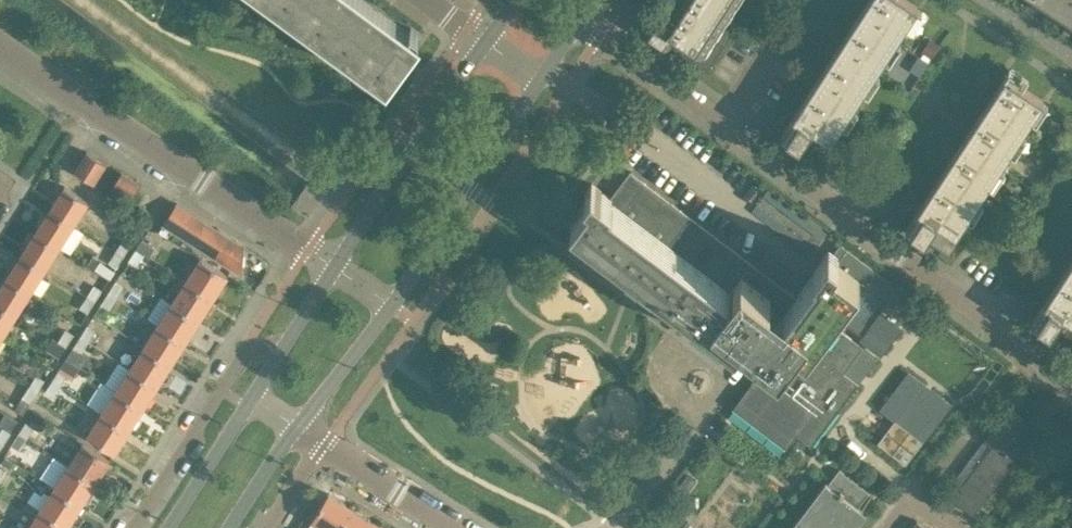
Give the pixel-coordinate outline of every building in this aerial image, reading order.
[(365,0),(276,0),(387,81),(418,39),(416,38),(418,35),(409,28),(407,31),(365,0)] [(734,0),(672,0),(661,17),(658,21),(657,20),(646,23),(646,24),(648,24),(649,32),(648,33),(655,38),(665,44),(675,51),(693,62),(698,66),(706,71),(736,26),(723,17),(734,0)] [(774,117),(774,118),(777,117),(780,133),(799,145),(800,146),(802,143),(818,153),(816,156),(817,157),(825,162),(832,150),(859,109),(853,105),(917,6),(908,0),(868,0),(798,108),(794,114),(791,113),(774,117)] [(1071,14),(1071,13),(1071,0),(1054,0),(1049,7),(1068,20),(1071,14)] [(920,51),(930,57),(938,44),(929,38),(920,51)] [(943,246),(941,249),(949,255),(960,239),(984,202),(978,198),(1043,99),(1042,99),(1010,78),(1005,75),(923,201),(919,207),(916,206),(899,209),(899,210),(902,210),(905,225),(905,226),(906,226),(924,238),(926,235),(943,246)] [(95,183),(107,163),(86,150),(73,169),(95,183)] [(784,446),(785,447),(796,433),(811,444),(858,382),(842,370),(862,345),(826,319),(857,277),(833,259),(836,255),(826,248),(792,293),(627,169),(609,193),(591,179),(583,190),(589,194),(569,220),(734,344),(740,335),(746,340),(744,343),(750,347),(751,345),(768,358),(737,399),(790,438),(784,446)] [(130,198),(137,187),(139,182),(121,171),(112,186),(130,198)] [(50,209),(73,224),(88,201),(64,186),(50,209)] [(176,203),(164,222),(163,224),(215,257),(243,275),(244,243),(230,234),(229,236),(176,203)] [(73,224),(50,209),(35,231),(59,246),(73,224)] [(135,249),(143,254),(148,256),(161,235),(148,227),(135,249)] [(59,246),(35,231),(21,254),(45,269),(59,246)] [(122,238),(115,250),(123,255),(130,243),(122,238)] [(833,259),(857,277),(893,304),(903,290),(843,245),(836,255),(833,259)] [(135,249),(128,259),(137,265),(143,254),(135,249)] [(123,255),(115,250),(108,261),(116,267),(123,255)] [(45,269),(21,254),(7,276),(30,291),(45,269)] [(186,281),(213,298),(227,275),(200,258),(186,281)] [(1049,295),(1045,301),(1042,300),(1025,303),(1025,304),(1028,304),(1031,319),(1031,320),(1050,332),(1052,329),(1069,340),(1067,343),(1068,344),(1071,346),(1071,259),(1049,295)] [(94,268),(109,277),(114,269),(100,260),(94,268)] [(7,276),(0,287),(0,304),(16,314),(30,291),(7,276)] [(108,292),(116,297),(124,286),(115,280),(108,292)] [(213,298),(186,281),(172,302),(199,320),(213,298)] [(94,300),(101,289),(93,284),(86,295),(94,300)] [(108,292),(101,303),(109,309),(116,297),(108,292)] [(87,312),(94,300),(86,295),(79,307),(87,312)] [(199,320),(172,302),(158,324),(185,342),(199,320)] [(0,304),(0,335),(2,336),(16,314),(0,304)] [(87,324),(80,336),(89,342),(96,330),(87,324)] [(185,342),(158,324),(144,346),(171,363),(185,342)] [(65,345),(72,333),(65,329),(58,340),(65,345)] [(50,351),(58,340),(52,336),(45,348),(50,351)] [(73,347),(66,357),(79,366),(81,367),(88,355),(82,351),(89,342),(80,336),(73,347)] [(58,356),(65,345),(58,340),(50,351),(58,356)] [(877,356),(862,345),(842,370),(858,382),(877,356)] [(171,363),(144,346),(130,368),(157,385),(171,363)] [(74,375),(79,366),(66,357),(60,366),(74,375)] [(52,380),(60,385),(67,374),(59,368),(52,380)] [(157,385),(130,368),(116,390),(143,407),(157,385)] [(36,374),(29,385),(37,390),(44,379),(36,374)] [(54,395),(60,385),(52,380),(37,402),(50,410),(59,398),(54,395)] [(37,390),(29,385),(21,396),(30,402),(37,390)] [(879,408),(892,418),(920,439),(923,441),(938,422),(894,389),(879,408)] [(143,407),(116,390),(102,412),(129,429),(143,407)] [(973,466),(975,467),(952,498),(973,514),(996,483),(993,480),(1010,457),(1003,453),(1013,439),(1029,451),(1043,432),(1007,405),(982,438),(990,443),(973,466)] [(129,429),(102,412),(88,434),(115,451),(129,429)] [(9,415),(0,429),(0,441),(3,443),(17,420),(9,415)] [(892,418),(875,441),(903,461),(920,439),(892,418)] [(26,421),(18,432),(27,438),(32,429),(34,426),(26,421)] [(20,449),(27,438),(18,432),(11,444),(20,449)] [(68,465),(96,483),(110,460),(83,442),(68,465)] [(54,487),(82,504),(96,483),(68,465),(54,487)] [(859,507),(856,505),(866,491),(838,469),(827,483),(824,481),(805,506),(835,527),(854,527),(866,512),(859,507)] [(687,473),(678,484),(686,491),(695,480),(687,473)] [(40,509),(68,526),(82,504),(54,487),(40,509)] [(353,510),(328,494),(311,520),(324,527),(341,527),(353,510)] [(805,506),(789,527),(835,527),(805,506)] [(68,526),(40,509),(28,527),(67,527),(68,526)] [(377,525),(353,510),(341,527),(375,527),(377,525)]
